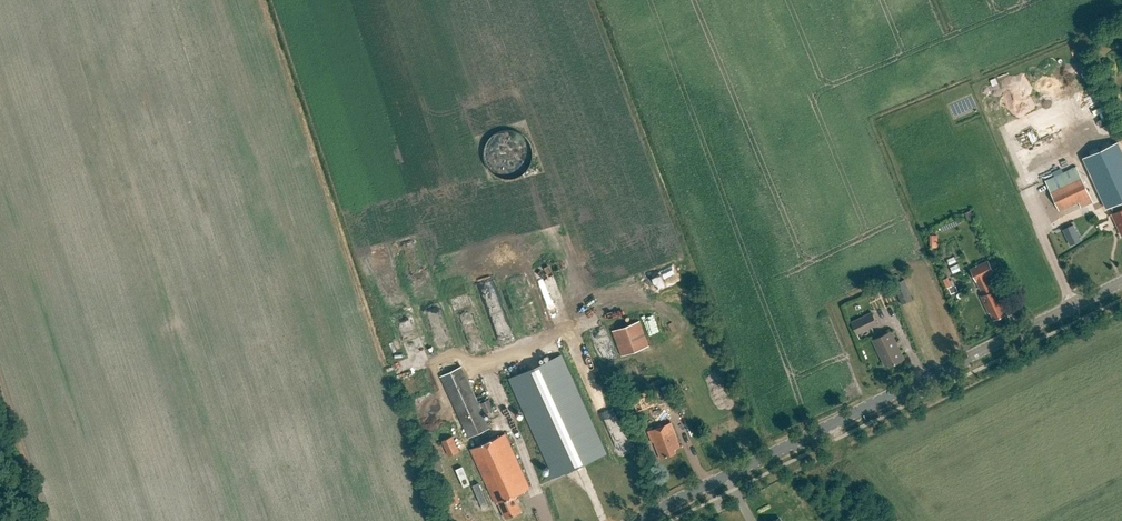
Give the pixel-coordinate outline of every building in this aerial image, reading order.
[(1121,148),(1086,165),(1109,215),(1113,213),(1117,222),(1119,221),(1121,227),(1121,151),(1121,148)] [(1091,197),(1082,177),(1076,166),(1045,180),(1060,211),(1091,197)] [(1081,241),(1074,225),(1062,230),(1070,246),(1081,241)] [(938,247),(938,235),(930,235),(930,247),(938,247)] [(994,289),(988,276),(995,273),(989,260),(970,269),(976,281),(983,295),(981,296),(989,313),(990,312),(994,320),(1006,314),(994,289)] [(546,304),(562,298),(550,266),(536,272),(544,295),(543,296),(546,304)] [(905,279),(893,284),(902,304),(913,299),(905,279)] [(857,335),(878,325),(871,312),(851,322),(857,335)] [(613,331),(622,356),(649,346),(640,321),(613,331)] [(891,331),(873,340),(885,364),(888,363),(890,366),(904,359),(891,331)] [(572,351),(576,360),(590,354),(586,345),(572,351)] [(510,379),(555,477),(606,454),(561,355),(510,379)] [(441,376),(469,438),(490,428),(461,367),(441,376)] [(495,410),(490,399),(481,403),(486,414),(495,410)] [(676,452),(675,449),(680,447),(677,439),(671,422),(648,431),(652,442),(654,441),(661,458),(676,452)] [(505,433),(471,449),(496,504),(499,502),(506,519),(522,511),(515,495),(530,488),(505,433)] [(460,451),(453,436),(438,443),(443,454),(447,452),(449,456),(460,451)] [(434,469),(436,474),(445,470),(442,464),(444,464),(442,459),(430,464),(432,470),(434,469)] [(444,495),(449,506),(459,502),(454,491),(444,495)]
